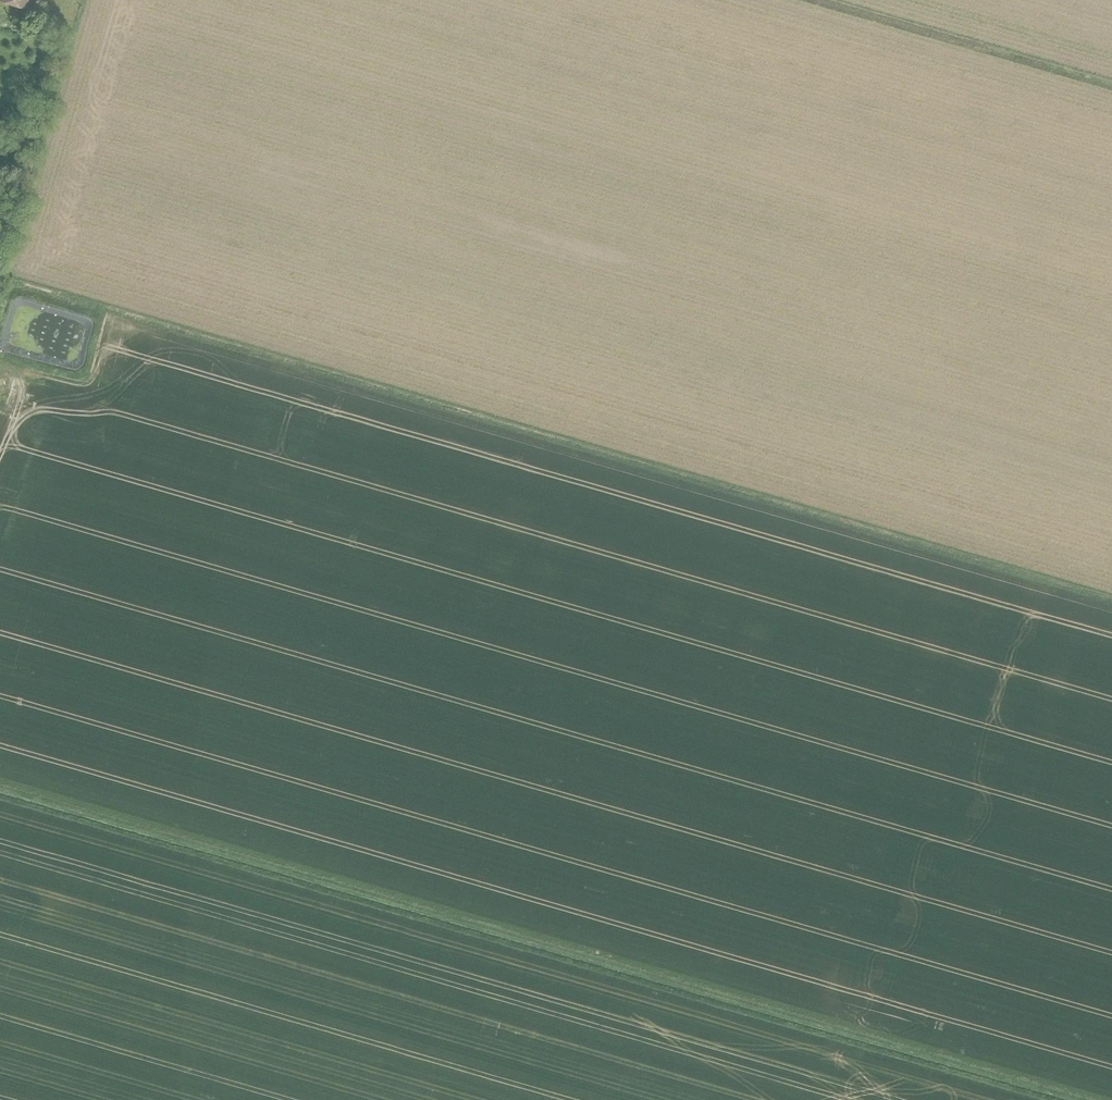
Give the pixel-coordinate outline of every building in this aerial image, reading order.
[(26,9),(29,0),(0,0),(0,2),(26,9)] [(10,416),(14,397),(0,394),(0,414),(10,416)]
